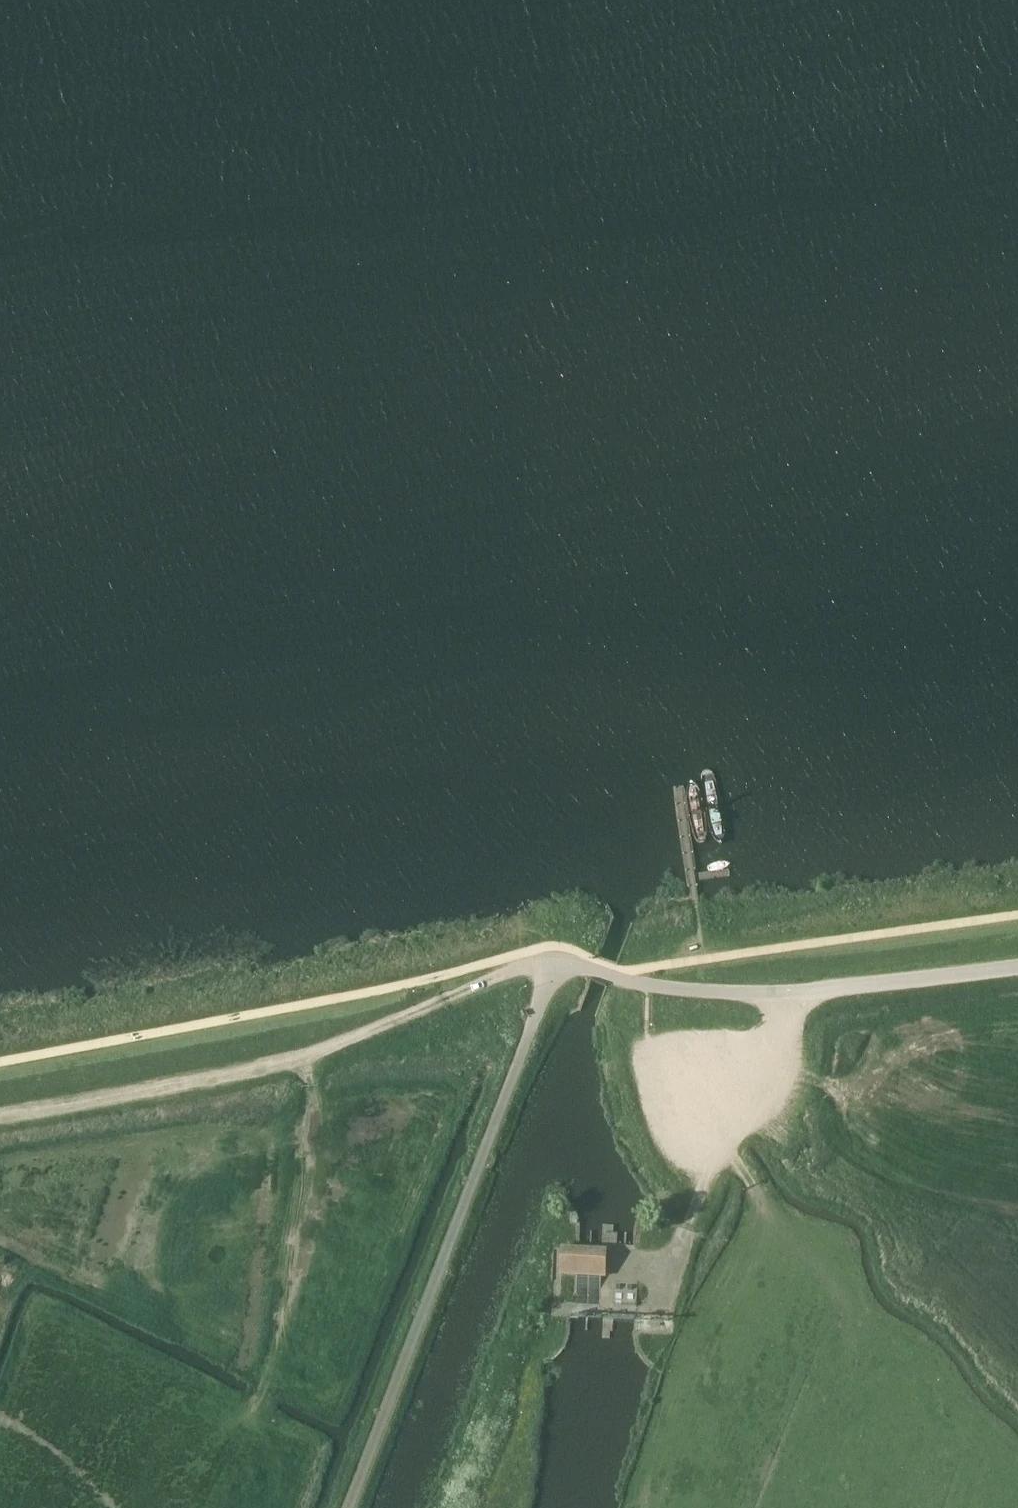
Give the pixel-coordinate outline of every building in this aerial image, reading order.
[(606,1278),(608,1250),(561,1248),(560,1276),(606,1278)]
